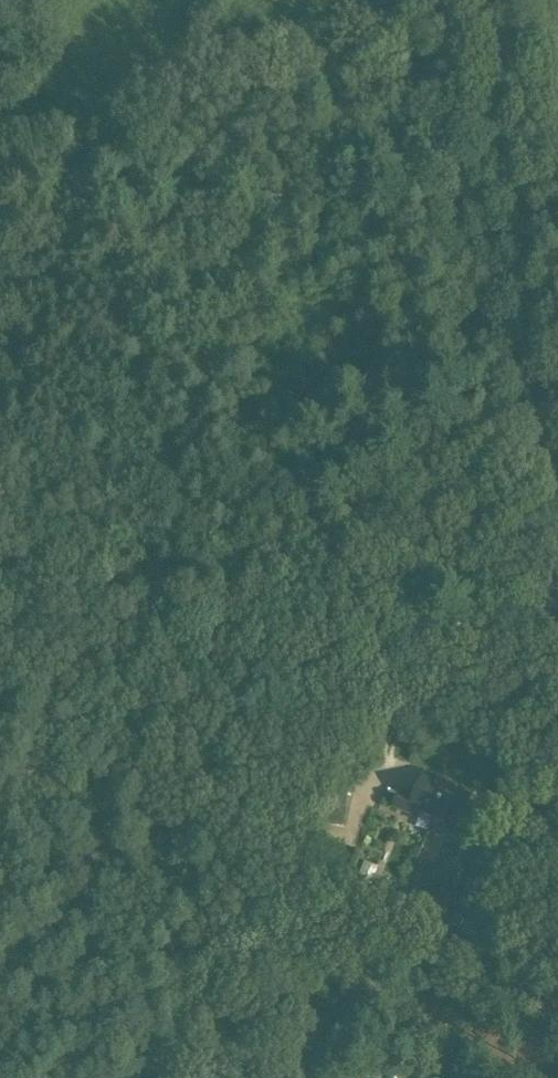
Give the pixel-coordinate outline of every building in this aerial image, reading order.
[(415,799),(400,793),(394,807),(415,816),(417,811),(435,818),(450,783),(426,773),(415,799)] [(450,783),(435,818),(452,826),(450,831),(471,840),(477,826),(462,819),(473,793),(450,783)]
